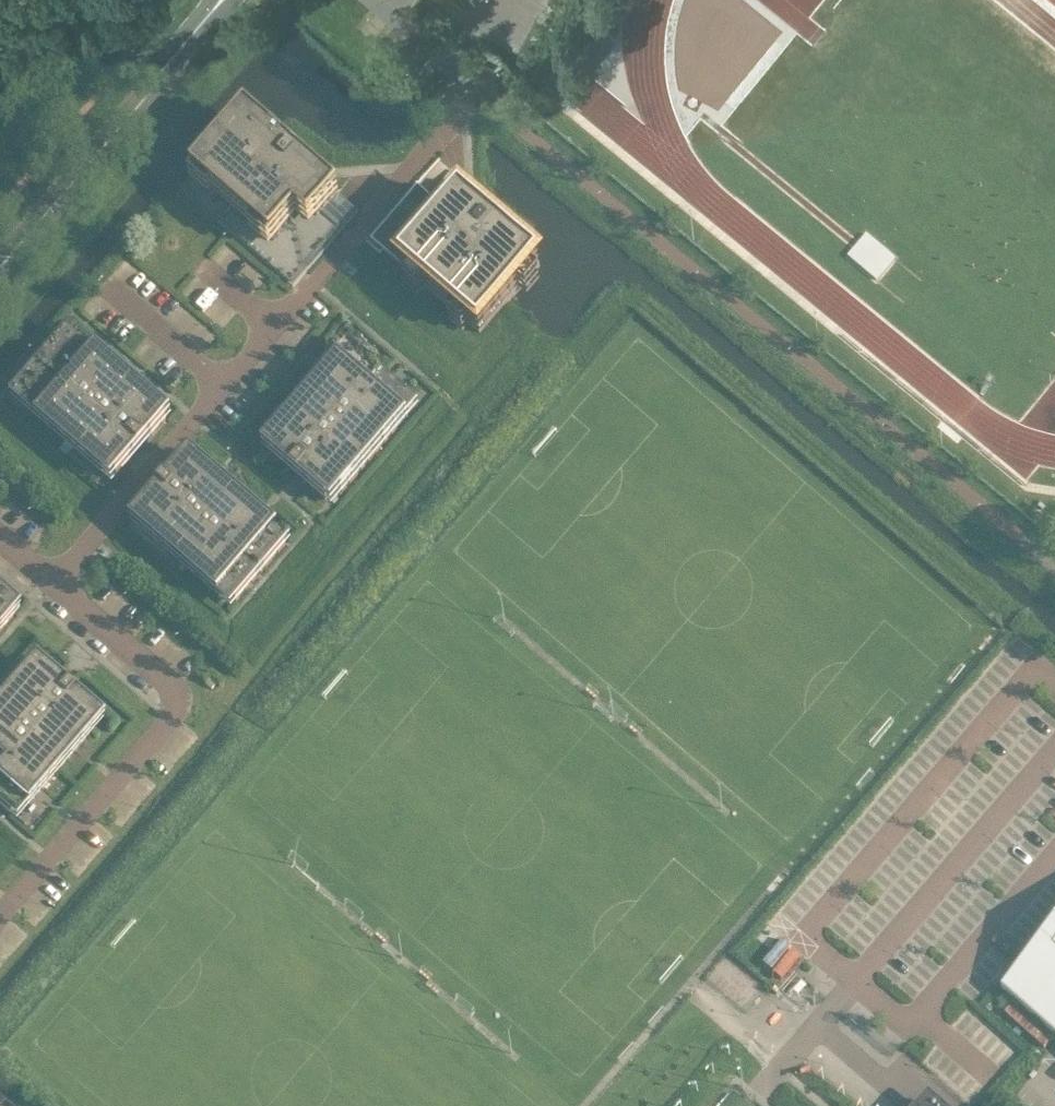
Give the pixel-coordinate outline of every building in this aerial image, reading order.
[(582,56),(594,66),(596,67),(618,40),(617,38),(605,29),(582,56)] [(292,284),(357,207),(306,163),(310,158),(280,132),(276,137),(245,110),(179,187),(292,284)] [(416,180),(370,234),(369,235),(370,236),(377,241),(381,245),(382,246),(399,261),(409,269),(423,281),(424,282),(453,307),(468,320),(478,329),(484,323),(503,300),(508,294),(518,283),(531,268),(538,260),(520,243),(512,237),(509,235),(508,234),(502,228),(496,223),(466,197),(443,177),(441,176),(429,191),(418,181),(416,180)] [(116,473),(165,415),(153,405),(158,399),(93,343),(88,349),(64,328),(14,385),(27,396),(22,402),(98,468),(103,462),(116,473)] [(341,489),(407,412),(401,407),(411,395),(353,345),(333,369),(327,364),(272,429),(262,441),(267,446),(324,496),(335,483),(341,489)] [(948,432),(956,439),(962,443),(969,435),(955,424),(948,432)] [(235,597),(285,541),(264,522),(268,517),(201,458),(189,447),(134,510),(146,521),(141,527),(217,593),(223,587),(235,597)] [(12,611),(0,601),(0,626),(12,611)] [(8,811),(29,787),(35,792),(91,727),(102,714),(95,710),(38,660),(27,673),(21,668),(0,692),(0,804),(8,811)] [(214,672),(203,684),(211,691),(222,679),(214,672)] [(1000,985),(1054,1033),(1054,923),(1000,985)]
